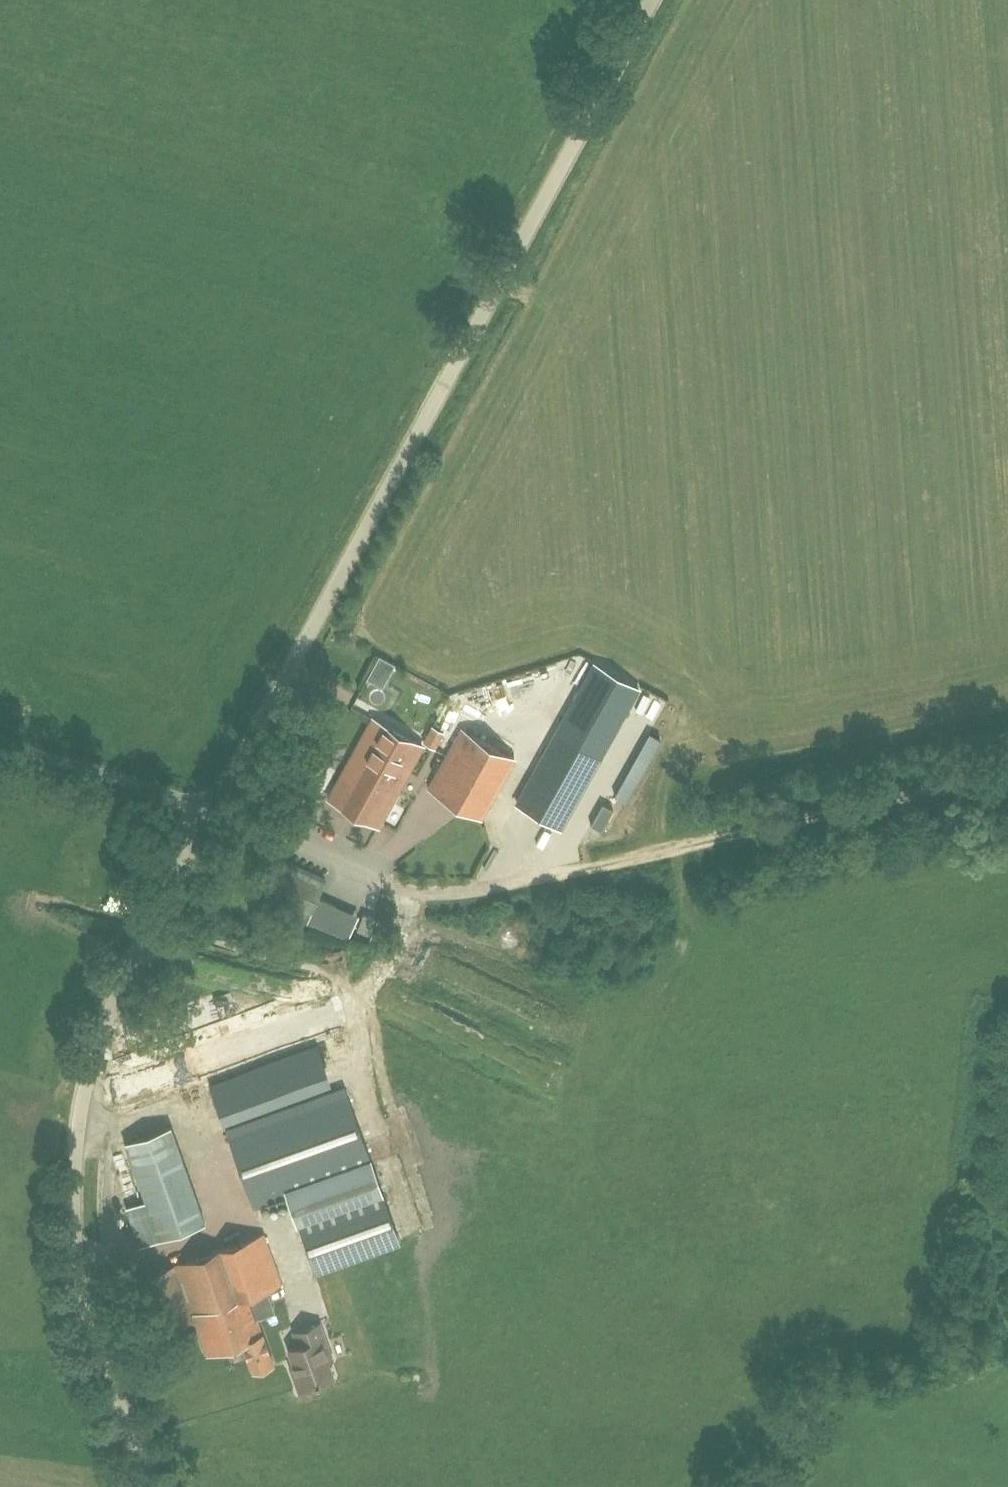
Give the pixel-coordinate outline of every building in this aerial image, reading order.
[(393,664),(379,656),(366,678),(381,686),(393,664)] [(594,663),(517,803),(561,827),(638,688),(594,663)] [(517,689),(505,710),(545,733),(557,711),(517,689)] [(444,706),(441,713),(451,719),(455,712),(444,706)] [(404,780),(423,746),(372,718),(328,799),(379,826),(404,780)] [(432,725),(423,742),(435,748),(443,731),(432,725)] [(482,817),(515,758),(462,729),(429,788),(482,817)] [(627,802),(661,739),(649,732),(614,795),(627,802)] [(601,830),(613,809),(602,802),(590,823),(595,826),(601,830)] [(280,858),(258,905),(303,926),(304,924),(316,899),(325,879),(280,858)] [(360,919),(316,899),(304,924),(349,945),(360,919)] [(369,934),(375,918),(363,914),(357,929),(369,934)] [(244,1039),(113,1079),(120,1102),(335,1036),(329,1017),(338,1015),(334,1001),(241,1030),(244,1039)] [(180,1032),(179,1044),(200,1045),(201,1033),(180,1032)] [(317,1044),(209,1083),(222,1119),(331,1080),(317,1044)] [(381,1192),(372,1166),(344,1087),(226,1129),(254,1208),(289,1195),(316,1272),(400,1243),(381,1192)] [(145,1200),(127,1207),(140,1245),(205,1223),(170,1126),(125,1142),(145,1200)] [(266,1289),(281,1284),(263,1234),(131,1281),(150,1335),(194,1319),(206,1353),(242,1340),(253,1370),(273,1364),(258,1320),(249,1295),(266,1289)] [(275,1313),(266,1289),(249,1295),(258,1320),(275,1313)] [(330,1359),(318,1323),(292,1331),(297,1345),(287,1348),(295,1373),(291,1374),(297,1391),(315,1386),(313,1382),(330,1376),(325,1360),(330,1359)] [(1000,1411),(997,1429),(1007,1431),(1007,1412),(1000,1411)]
